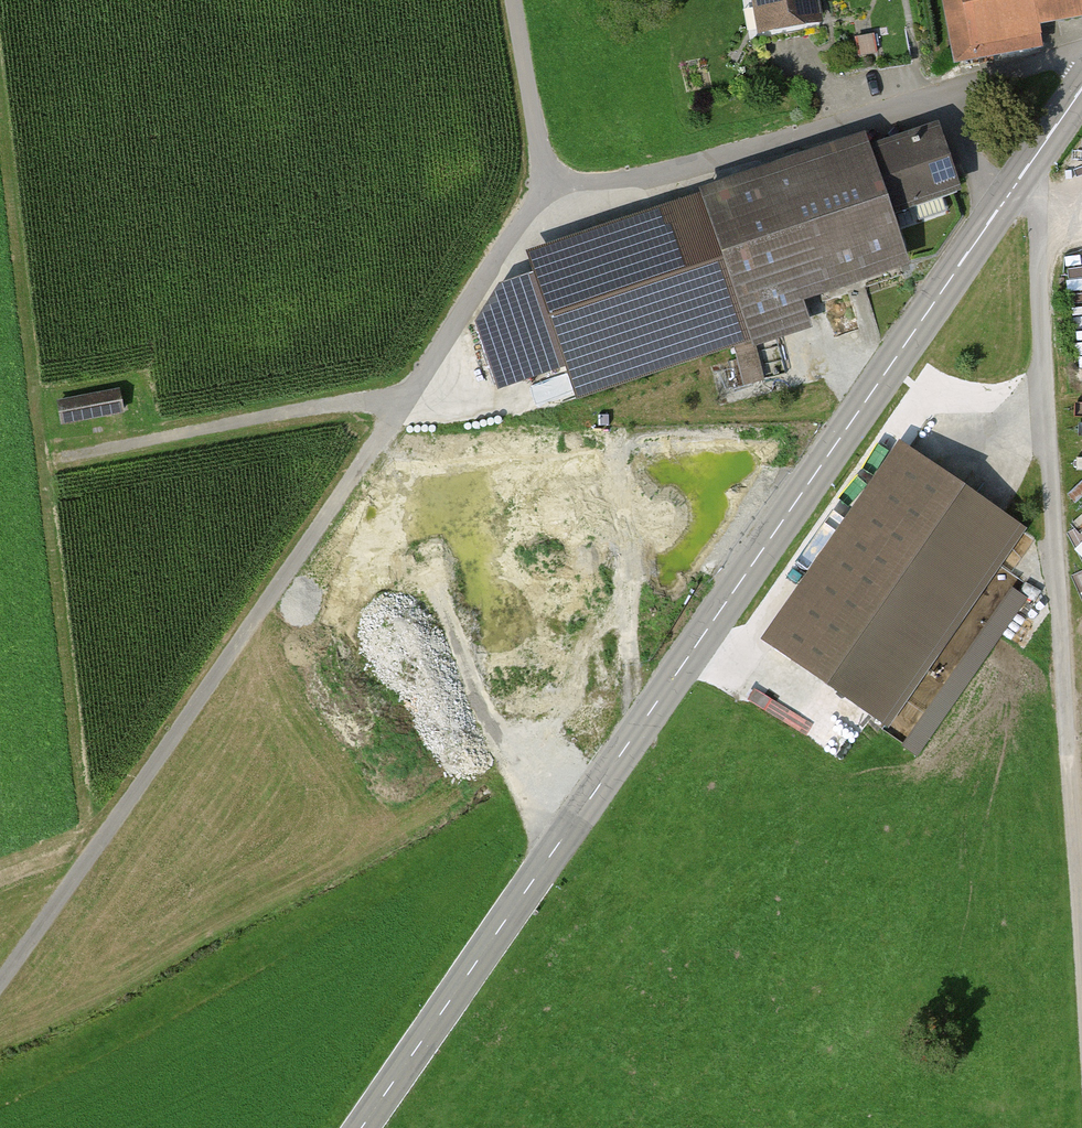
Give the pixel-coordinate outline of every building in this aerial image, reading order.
[(819,0),(754,0),(763,46),(825,34),(819,0)] [(967,54),(1081,34),(1081,0),(957,0),(967,54)] [(940,133),(872,156),(897,229),(965,206),(940,133)] [(913,281),(867,144),(525,259),(534,285),(500,296),(477,333),(500,403),(567,383),(578,416),(815,340),(806,317),(913,281)] [(119,390),(58,402),(62,421),(123,409),(119,390)] [(1029,517),(900,431),(763,635),(892,721),(1029,517)]
